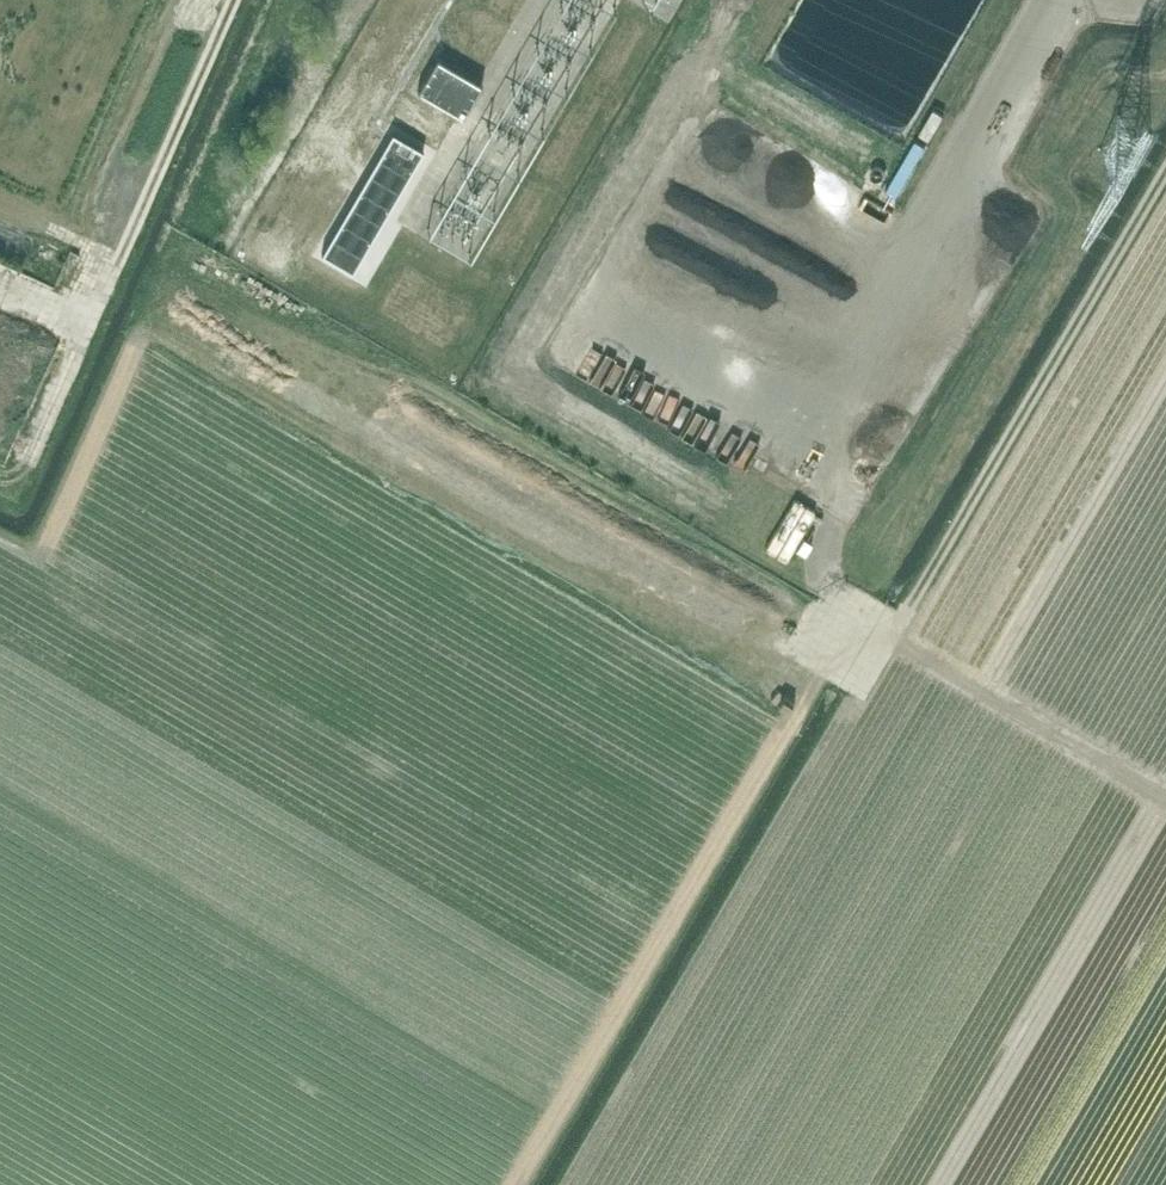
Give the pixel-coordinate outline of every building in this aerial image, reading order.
[(462,116),(482,83),(436,57),(417,90),(462,116)] [(393,131),(322,253),(353,271),(424,149),(393,131)]
